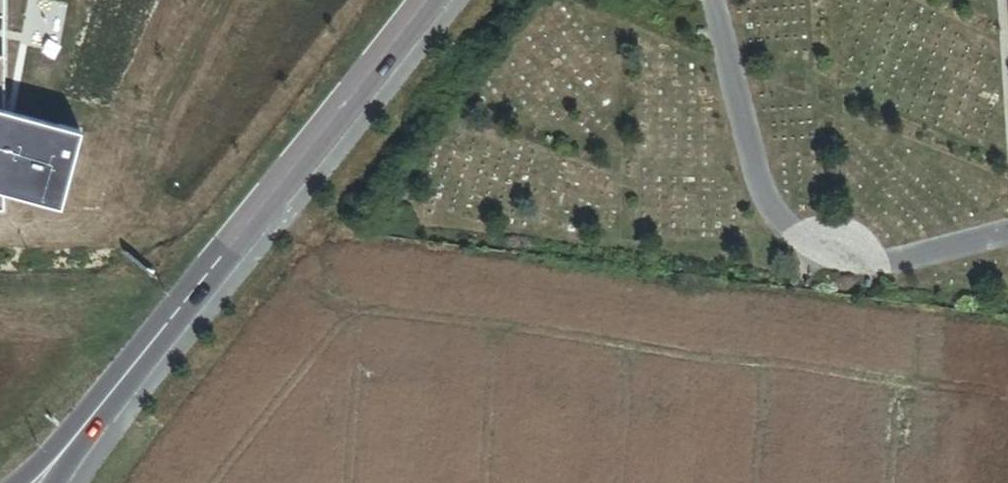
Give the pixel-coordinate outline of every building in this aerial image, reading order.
[(51,203),(76,123),(0,103),(0,187),(51,203)]
